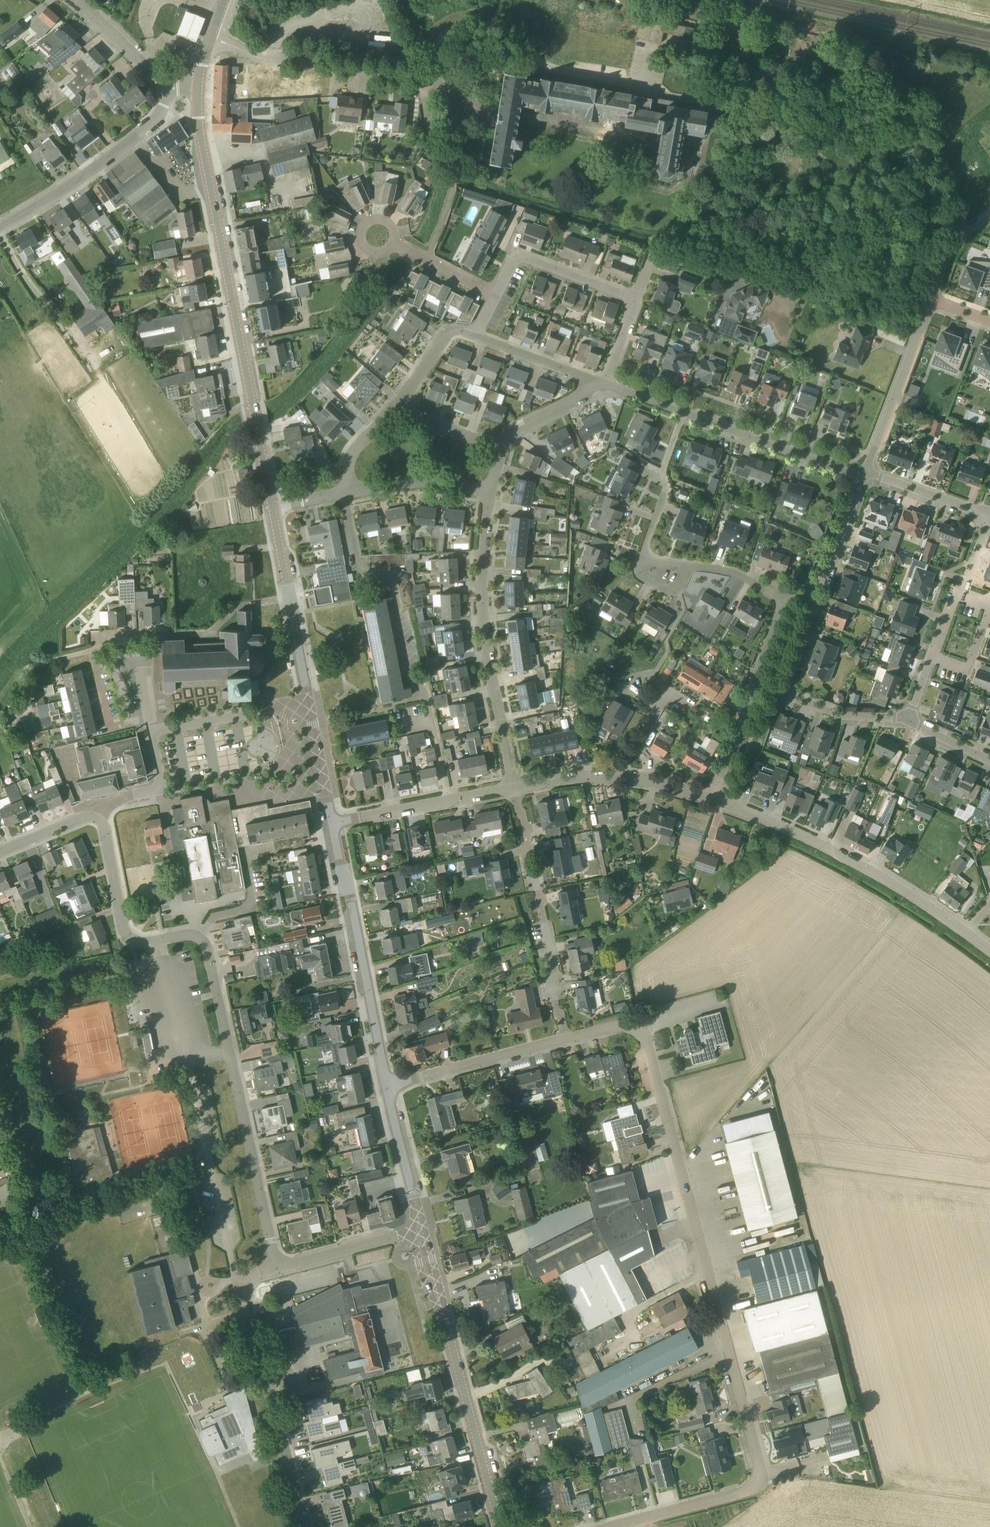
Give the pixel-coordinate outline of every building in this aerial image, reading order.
[(182,22),(187,9),(179,6),(174,19),(182,22)] [(51,28),(59,18),(47,7),(39,17),(46,23),(37,33),(42,37),(45,33),(51,27),(51,28)] [(186,13),(178,35),(197,42),(205,20),(186,13)] [(663,23),(641,18),(636,38),(661,43),(663,33),(692,39),(694,29),(664,21),(663,23)] [(0,35),(6,43),(24,31),(18,23),(0,35)] [(45,36),(36,43),(50,55),(47,59),(51,64),(62,52),(60,50),(61,49),(66,43),(70,45),(79,35),(67,25),(66,27),(63,24),(45,36)] [(82,57),(75,63),(82,71),(77,76),(67,85),(76,95),(86,86),(95,77),(90,71),(93,69),(104,59),(93,47),(82,57)] [(228,103),(229,74),(238,74),(239,67),(229,66),(229,65),(215,65),(213,103),(228,103)] [(524,76),(505,73),(498,114),(497,114),(497,115),(496,121),(496,122),(489,163),(509,167),(512,147),(520,148),(521,140),(514,139),(520,104),(529,106),(528,107),(535,108),(534,110),(552,113),(553,110),(581,115),(580,118),(598,121),(599,118),(606,119),(606,117),(625,120),(624,126),(662,132),(657,163),(649,161),(648,169),(654,170),(659,178),(668,180),(676,174),(682,175),(683,167),(675,166),(681,132),(703,135),(707,113),(650,103),(651,99),(604,90),(540,79),(539,82),(524,80),(524,76)] [(126,91),(115,76),(99,89),(103,95),(111,107),(118,102),(126,113),(146,99),(135,84),(126,91)] [(723,103),(724,94),(713,93),(713,91),(702,90),(701,100),(712,102),(712,101),(723,103)] [(360,116),(362,101),(348,99),(349,97),(338,96),(336,113),(345,114),(344,121),(359,123),(360,116)] [(251,144),(264,141),(267,153),(297,145),(290,121),(271,127),(271,123),(247,122),(247,108),(247,102),(228,103),(213,103),(212,131),(231,131),(230,143),(251,144)] [(404,131),(407,104),(396,103),(395,107),(375,104),(374,120),(393,123),(393,130),(404,131)] [(85,126),(77,116),(72,120),(73,123),(66,128),(72,135),(72,136),(81,148),(94,138),(85,126)] [(316,139),(314,133),(309,116),(290,121),(297,145),(309,141),(316,139)] [(59,135),(65,132),(58,121),(52,125),(59,135)] [(157,157),(189,136),(179,121),(147,141),(157,157)] [(311,149),(323,146),(321,137),(316,139),(309,141),(311,149)] [(44,156),(54,168),(66,159),(57,147),(50,138),(43,143),(32,151),(40,161),(44,156)] [(294,171),(309,166),(306,155),(309,154),(308,150),(311,149),(309,141),(297,145),(267,153),(274,176),(294,171)] [(0,143),(0,163),(9,158),(0,143)] [(146,224),(172,203),(160,186),(135,152),(106,174),(118,189),(127,201),(146,224)] [(243,181),(263,177),(260,163),(240,168),(224,172),(228,191),(244,188),(243,181)] [(396,198),(399,191),(395,190),(397,184),(386,181),(389,171),(375,171),(375,194),(374,204),(375,204),(375,201),(380,201),(392,204),(394,197),(396,198)] [(364,188),(362,182),(351,187),(347,178),(336,186),(356,212),(354,208),(370,201),(367,195),(369,194),(368,187),(364,188)] [(421,206),(424,200),(415,194),(421,184),(415,180),(395,210),(399,204),(405,208),(403,210),(413,217),(417,212),(420,214),(423,207),(421,206)] [(112,193),(104,181),(94,188),(103,203),(109,199),(115,209),(127,201),(118,189),(112,193)] [(98,212),(85,194),(73,202),(82,215),(83,215),(86,220),(93,215),(95,218),(99,215),(105,224),(111,220),(103,209),(98,212)] [(460,263),(480,273),(509,218),(515,204),(489,196),(486,204),(496,209),(495,211),(490,209),(482,224),(481,224),(460,263)] [(154,226),(176,209),(172,203),(146,224),(149,228),(153,225),(154,226)] [(346,208),(340,204),(339,207),(333,204),(327,215),(321,212),(323,224),(347,231),(347,230),(344,229),(346,224),(351,213),(345,211),(346,208)] [(525,208),(521,218),(534,223),(537,213),(525,208)] [(72,221),(63,209),(57,214),(57,213),(52,216),(52,217),(50,218),(58,230),(55,232),(64,245),(63,246),(71,258),(72,257),(81,251),(82,251),(74,239),(73,239),(68,232),(72,229),(68,224),(72,221)] [(195,235),(190,210),(177,213),(179,222),(172,224),(173,230),(180,229),(182,237),(195,235)] [(523,234),(527,223),(521,221),(517,232),(523,234)] [(533,225),(527,223),(523,234),(520,242),(528,244),(528,243),(540,247),(539,249),(540,249),(547,230),(539,227),(539,225),(533,223),(533,225)] [(113,224),(105,229),(113,241),(121,235),(113,224)] [(241,261),(259,258),(258,253),(253,226),(235,229),(241,261)] [(31,246),(37,242),(38,244),(42,245),(44,243),(45,240),(44,238),(45,238),(39,227),(37,228),(35,227),(33,228),(32,230),(32,231),(31,229),(16,237),(21,245),(16,248),(26,266),(36,260),(32,252),(34,251),(31,246)] [(288,239),(288,236),(281,237),(281,238),(267,240),(269,251),(275,250),(283,248),(290,247),(288,239)] [(593,263),(599,247),(568,236),(561,255),(575,260),(574,261),(582,264),(584,259),(593,263)] [(336,239),(335,237),(329,237),(330,241),(324,242),(326,253),(314,255),(315,262),(343,256),(342,250),(345,249),(342,237),(336,239)] [(610,238),(607,244),(613,246),(615,240),(610,238)] [(155,258),(177,254),(174,240),(152,244),(155,258)] [(283,248),(275,250),(277,258),(284,257),(283,248)] [(629,282),(634,268),(635,267),(620,261),(622,257),(609,252),(604,267),(610,269),(609,273),(621,277),(620,279),(629,282)] [(344,263),(343,256),(315,262),(316,269),(328,267),(330,278),(350,274),(347,262),(344,263)] [(108,315),(98,300),(69,257),(58,264),(70,282),(69,283),(86,307),(72,317),(85,337),(102,325),(99,321),(108,315)] [(179,262),(178,257),(168,259),(171,271),(180,269),(181,269),(183,278),(188,277),(202,275),(202,273),(203,273),(202,267),(201,268),(199,258),(179,262)] [(261,272),(259,258),(241,261),(243,275),(261,272)] [(969,261),(966,270),(965,270),(962,279),(963,279),(961,283),(963,283),(962,286),(969,289),(970,286),(978,289),(981,281),(989,284),(989,263),(969,261)] [(261,272),(243,275),(246,286),(247,291),(246,291),(248,302),(270,298),(265,271),(261,272)] [(417,289),(414,299),(412,305),(420,308),(427,293),(433,282),(427,279),(428,277),(424,274),(423,275),(420,274),(421,273),(420,272),(419,274),(412,271),(404,281),(405,282),(404,283),(413,288),(413,287),(417,289)] [(683,285),(693,288),(696,279),(681,273),(678,283),(683,285)] [(548,283),(546,282),(547,279),(536,275),(530,292),(528,291),(525,301),(532,304),(535,295),(550,301),(557,284),(556,284),(549,282),(548,283)] [(672,299),(677,287),(662,281),(660,287),(658,286),(653,301),(668,307),(667,310),(675,313),(678,312),(681,305),(679,302),(672,299)] [(185,312),(195,310),(194,302),(207,299),(204,282),(189,285),(191,295),(182,296),(185,312)] [(297,297),(310,295),(307,282),(300,284),(301,287),(295,288),(297,297)] [(441,286),(433,282),(427,293),(435,297),(435,298),(440,300),(435,316),(442,319),(450,304),(455,293),(449,290),(450,288),(446,286),(445,286),(442,285),(443,284),(442,284),(441,286)] [(764,303),(766,302),(768,301),(768,299),(768,297),(767,296),(766,295),(767,291),(752,286),(732,295),(724,316),(739,321),(745,307),(753,303),(761,306),(763,303),(764,303)] [(579,295),(577,294),(578,291),(567,287),(561,303),(559,303),(556,313),(563,315),(567,307),(582,312),(588,295),(587,295),(587,296),(580,293),(579,295)] [(463,297),(455,293),(450,304),(457,308),(457,309),(461,311),(456,322),(470,323),(479,305),(471,301),(472,299),(468,297),(467,297),(464,296),(465,295),(464,295),(463,297)] [(607,305),(604,304),(605,302),(598,300),(598,299),(597,299),(591,316),(606,321),(603,330),(611,332),(614,323),(612,322),(619,305),(608,302),(607,305)] [(120,310),(118,301),(111,303),(113,311),(120,310)] [(823,312),(825,307),(815,303),(813,308),(823,312)] [(282,327),(277,304),(265,306),(255,308),(260,331),(275,329),(282,327)] [(213,330),(209,308),(195,310),(185,312),(179,313),(136,322),(141,348),(187,340),(194,338),(196,350),(195,350),(197,359),(203,358),(204,358),(209,357),(218,355),(214,334),(212,335),(212,331),(213,330)] [(427,323),(408,310),(403,318),(401,317),(388,336),(399,343),(403,337),(408,341),(414,333),(412,333),(416,327),(421,331),(427,323)] [(665,315),(662,321),(671,324),(673,318),(665,315)] [(540,328),(544,319),(536,316),(533,325),(518,319),(512,336),(513,336),(520,339),(521,337),(523,338),(522,341),(533,345),(539,328),(540,328)] [(565,356),(572,339),(557,334),(561,325),(553,322),(550,332),(544,349),(555,353),(556,350),(558,351),(558,352),(565,355),(565,356)] [(684,335),(700,341),(704,330),(688,324),(684,335)] [(732,337),(752,345),(757,332),(737,324),(732,337)] [(864,353),(872,332),(856,326),(849,347),(844,345),(838,361),(848,365),(849,367),(852,368),(854,367),(857,368),(862,353),(864,353)] [(505,327),(503,332),(509,335),(512,329),(505,327)] [(581,328),(579,335),(586,337),(588,331),(581,328)] [(954,332),(947,329),(946,332),(943,331),(942,336),(941,335),(937,344),(938,345),(937,349),(935,355),(959,370),(967,348),(958,345),(961,338),(953,335),(954,332)] [(713,344),(717,334),(708,330),(704,341),(713,344)] [(659,359),(664,346),(654,343),(655,341),(640,336),(633,355),(648,360),(650,355),(653,356),(659,359)] [(603,352),(607,342),(599,339),(596,348),(581,343),(575,360),(576,360),(576,359),(583,362),(584,360),(586,361),(585,364),(596,368),(602,351),(603,352)] [(290,342),(278,344),(269,346),(272,362),(266,363),(268,372),(281,369),(282,374),(293,372),(290,360),(286,361),(284,353),(292,352),(290,342)] [(397,363),(403,356),(385,342),(369,363),(385,375),(393,365),(391,364),(393,360),(397,363)] [(684,349),(683,345),(675,343),(672,344),(671,347),(669,347),(662,365),(677,371),(678,368),(686,371),(691,356),(684,353),(684,352),(683,352),(684,349)] [(985,343),(984,346),(982,345),(975,363),(977,364),(975,369),(989,380),(989,345),(985,343)] [(463,353),(453,349),(454,347),(454,346),(450,356),(449,355),(449,357),(450,357),(448,362),(465,369),(461,379),(467,382),(471,369),(467,368),(471,353),(464,350),(463,353)] [(754,356),(765,360),(769,352),(758,348),(754,356)] [(188,358),(188,355),(177,357),(179,372),(191,370),(188,359),(189,359),(189,358),(188,358)] [(498,365),(489,362),(490,359),(482,357),(477,371),(471,369),(467,382),(474,384),(480,386),(483,375),(494,379),(500,363),(499,363),(498,365)] [(708,362),(701,359),(695,375),(706,378),(705,381),(716,385),(723,366),(708,361),(708,362)] [(752,385),(753,381),(756,382),(762,365),(762,364),(753,361),(752,360),(747,375),(733,370),(730,380),(727,389),(737,393),(738,391),(748,394),(752,385)] [(789,366),(789,367),(789,368),(790,369),(791,370),(791,371),(792,371),(794,371),(795,371),(796,371),(797,370),(798,369),(798,368),(798,367),(798,366),(798,365),(797,364),(796,363),(795,363),(794,362),(792,363),(791,363),(791,364),(790,365),(789,366)] [(369,399),(378,389),(369,381),(374,376),(364,367),(354,379),(350,384),(356,389),(347,399),(352,403),(351,403),(353,405),(353,404),(360,410),(360,409),(359,409),(368,398),(369,399)] [(504,383),(521,389),(522,388),(527,373),(520,371),(519,373),(510,370),(511,367),(510,367),(504,383)] [(195,381),(195,378),(193,369),(155,381),(160,387),(166,386),(178,384),(195,381)] [(221,373),(195,378),(195,381),(198,393),(214,389),(214,390),(224,388),(221,373)] [(329,373),(316,386),(325,396),(339,384),(329,373)] [(454,391),(458,380),(446,375),(442,385),(432,381),(430,386),(429,386),(428,388),(429,388),(426,397),(427,395),(437,398),(436,401),(443,404),(448,389),(454,391)] [(555,386),(545,383),(546,380),(539,377),(534,392),(528,390),(523,402),(529,404),(533,394),(550,400),(552,395),(553,395),(554,393),(553,393),(556,384),(556,383),(555,386)] [(783,399),(789,383),(778,379),(775,388),(764,384),(757,401),(766,404),(767,402),(770,404),(770,405),(772,406),(776,397),(783,399)] [(839,379),(832,380),(833,389),(840,387),(839,379)] [(487,389),(480,386),(474,384),(470,395),(460,392),(454,407),(454,408),(455,405),(465,408),(464,411),(471,414),(477,399),(482,401),(487,389)] [(917,398),(921,387),(912,384),(907,395),(917,398)] [(521,389),(518,400),(523,402),(528,390),(522,388),(521,389)] [(216,398),(214,390),(214,389),(198,393),(198,397),(201,408),(201,409),(209,407),(211,416),(226,413),(223,397),(216,398)] [(500,424),(506,409),(495,405),(499,393),(487,389),(482,401),(488,403),(483,418),(490,421),(491,418),(500,421),(499,424),(500,424)] [(811,411),(816,398),(800,392),(796,403),(793,402),(790,412),(805,418),(808,410),(811,411)] [(343,428),(351,420),(330,402),(321,412),(322,414),(315,422),(321,427),(321,428),(332,438),(340,428),(343,430),(344,429),(343,428)] [(835,409),(826,406),(821,418),(828,421),(829,419),(832,420),(829,427),(844,432),(847,425),(848,426),(850,421),(848,420),(851,414),(836,408),(835,409)] [(606,427),(599,411),(592,415),(593,417),(584,421),(583,419),(582,419),(585,426),(579,429),(585,442),(592,438),(590,434),(595,432),(598,439),(609,443),(613,430),(607,428),(606,427)] [(925,417),(918,422),(923,430),(931,425),(925,417)] [(653,435),(656,429),(635,418),(642,422),(634,440),(639,443),(636,448),(649,455),(656,442),(649,439),(652,434),(653,435)] [(935,420),(930,435),(939,438),(941,430),(944,423),(935,420)] [(301,437),(299,426),(283,429),(286,443),(290,442),(293,458),(299,457),(299,458),(301,458),(301,457),(309,455),(313,454),(311,445),(307,446),(305,436),(301,437)] [(553,460),(570,473),(573,468),(574,468),(560,458),(575,449),(565,427),(547,436),(556,456),(553,460)] [(711,448),(691,441),(684,462),(685,464),(690,466),(692,466),(693,463),(714,470),(721,449),(711,446),(711,448)] [(911,469),(917,453),(892,444),(887,460),(911,469)] [(949,468),(954,453),(934,446),(928,461),(936,464),(935,467),(933,466),(930,476),(942,480),(947,468),(949,468)] [(541,475),(545,466),(546,462),(540,458),(540,457),(526,452),(522,464),(535,469),(534,472),(541,475)] [(611,489),(607,497),(615,500),(619,493),(626,496),(637,473),(633,471),(637,463),(624,456),(617,470),(619,471),(610,489),(611,489)] [(763,462),(748,457),(746,461),(738,458),(733,472),(747,477),(748,474),(768,481),(774,464),(764,460),(763,462)] [(553,460),(550,465),(553,468),(564,475),(567,477),(570,473),(553,460)] [(981,486),(986,470),(964,462),(958,478),(981,486)] [(246,469),(239,470),(241,477),(248,476),(248,474),(247,474),(246,469)] [(570,473),(567,477),(570,479),(569,482),(572,484),(576,477),(574,475),(570,473)] [(551,488),(553,481),(540,477),(538,484),(551,488)] [(532,494),(534,482),(517,478),(515,490),(532,494)] [(807,505),(812,489),(802,485),(801,487),(789,483),(789,484),(781,481),(773,502),(781,505),(783,499),(797,504),(798,501),(807,505)] [(709,485),(706,492),(714,495),(716,488),(709,485)] [(681,489),(678,497),(685,500),(688,491),(681,489)] [(529,506),(532,494),(515,490),(512,502),(529,506)] [(618,501),(615,500),(607,497),(599,494),(595,505),(601,507),(601,509),(603,510),(600,519),(597,528),(610,533),(615,520),(618,521),(622,512),(615,509),(618,501)] [(726,501),(722,508),(728,511),(732,504),(726,501)] [(885,506),(872,501),(866,517),(877,521),(876,524),(887,528),(895,506),(886,503),(885,506)] [(428,510),(418,509),(418,506),(417,506),(416,523),(427,524),(426,532),(431,533),(431,537),(437,538),(439,525),(434,524),(436,508),(428,507),(428,510)] [(554,516),(555,510),(534,506),(533,512),(547,515),(554,516)] [(407,523),(404,507),(403,507),(404,509),(394,511),(393,509),(386,510),(389,526),(384,527),(386,540),(393,539),(392,532),(401,530),(400,525),(407,523)] [(700,544),(706,527),(690,521),(693,513),(681,508),(674,529),(680,531),(678,536),(700,544)] [(463,514),(453,513),(453,510),(446,509),(444,526),(439,525),(437,538),(438,538),(436,549),(443,550),(445,532),(461,534),(462,528),(463,523),(464,523),(464,521),(463,521),(464,511),(463,511),(463,514)] [(913,512),(906,510),(900,527),(907,530),(906,532),(922,537),(927,523),(926,523),(929,516),(920,512),(920,514),(917,513),(917,511),(914,510),(913,512)] [(379,528),(376,512),(368,514),(369,516),(359,518),(358,515),(358,516),(360,525),(359,525),(359,527),(360,527),(361,532),(377,529),(380,541),(386,540),(384,527),(379,528)] [(546,521),(547,515),(533,512),(532,519),(546,521)] [(326,548),(328,558),(343,555),(341,545),(335,515),(335,520),(320,523),(321,525),(308,527),(311,543),(312,543),(313,551),(326,548)] [(527,531),(528,518),(510,516),(509,529),(527,531)] [(593,517),(589,528),(596,531),(597,528),(600,519),(594,517),(593,517)] [(742,545),(748,529),(726,521),(718,542),(728,546),(730,541),(742,545)] [(956,528),(943,523),(937,540),(950,545),(951,542),(960,545),(966,529),(956,526),(956,528)] [(765,524),(763,530),(770,533),(773,526),(765,524)] [(818,524),(808,531),(815,541),(825,534),(818,524)] [(930,537),(936,539),(940,527),(934,525),(930,537)] [(526,543),(527,531),(509,529),(508,542),(526,543)] [(871,543),(874,535),(862,530),(859,538),(869,542),(871,543)] [(895,552),(902,533),(893,530),(886,549),(895,552)] [(567,546),(567,535),(567,534),(551,533),(550,546),(559,546),(567,546)] [(421,539),(412,539),(413,549),(422,548),(421,539)] [(525,556),(526,543),(508,542),(507,554),(525,556)] [(783,572),(789,558),(763,548),(764,546),(762,543),(758,542),(755,549),(761,552),(756,565),(765,568),(766,566),(770,567),(769,570),(770,570),(771,567),(783,572)] [(879,560),(884,547),(871,543),(869,542),(867,549),(859,547),(859,548),(855,550),(854,549),(852,554),(850,556),(849,559),(849,562),(849,564),(867,570),(872,557),(879,560)] [(932,558),(937,544),(929,542),(924,555),(932,558)] [(410,544),(402,546),(404,552),(412,550),(410,544)] [(219,555),(224,555),(234,554),(234,545),(219,546),(219,555)] [(603,558),(604,557),(603,557),(605,551),(588,545),(579,567),(602,576),(607,563),(611,565),(611,564),(602,561),(603,558)] [(249,561),(249,553),(238,554),(238,561),(236,561),(237,581),(252,580),(251,561),(249,561)] [(899,553),(896,562),(905,565),(905,563),(908,556),(899,553)] [(398,566),(405,565),(406,565),(406,560),(406,554),(398,554),(398,566)] [(523,569),(525,556),(507,554),(505,567),(523,569)] [(431,571),(439,571),(457,570),(457,557),(430,559),(431,571)] [(929,564),(913,558),(911,565),(909,571),(915,574),(908,592),(926,599),(935,574),(925,571),(927,564),(929,565),(929,564)] [(316,569),(320,587),(315,588),(313,588),(314,597),(316,605),(334,602),(339,601),(352,599),(348,581),(345,563),(316,569)] [(440,583),(458,582),(457,570),(439,571),(440,583)] [(416,585),(412,572),(408,572),(411,586),(412,592),(426,589),(424,583),(416,585)] [(859,602),(868,576),(855,572),(853,579),(847,577),(845,584),(843,583),(838,595),(859,602)] [(527,581),(540,582),(541,575),(527,574),(527,581)] [(109,604),(109,611),(110,626),(124,625),(124,613),(127,613),(127,614),(136,613),(136,607),(135,591),(134,578),(118,579),(119,603),(109,604)] [(505,594),(523,593),(522,581),(505,581),(505,594)] [(415,608),(422,607),(424,607),(422,596),(427,596),(426,589),(412,592),(413,598),(415,608)] [(891,601),(894,593),(886,590),(884,598),(891,601)] [(148,598),(148,591),(135,591),(136,607),(145,607),(146,624),(159,623),(159,621),(166,620),(165,614),(158,615),(158,606),(154,606),(154,598),(148,598)] [(623,599),(611,592),(601,609),(615,617),(614,618),(627,626),(634,614),(628,610),(632,603),(624,598),(623,599)] [(716,599),(704,592),(696,605),(697,606),(691,615),(703,622),(708,612),(715,617),(724,601),(717,597),(716,599)] [(441,606),(459,605),(459,593),(440,594),(441,606)] [(506,606),(523,605),(523,593),(505,594),(506,606)] [(400,690),(382,599),(392,597),(362,603),(363,609),(365,609),(366,616),(365,616),(381,702),(393,699),(411,695),(410,688),(400,690)] [(733,613),(735,615),(740,618),(752,625),(744,638),(750,642),(765,619),(760,616),(763,611),(754,605),(753,607),(742,600),(733,613)] [(913,617),(917,606),(902,601),(898,612),(898,611),(895,619),(900,621),(898,629),(913,635),(914,633),(916,631),(917,629),(916,626),(919,619),(913,617)] [(854,619),(858,608),(847,604),(845,611),(831,606),(829,613),(830,614),(826,624),(843,630),(848,617),(854,619)] [(459,605),(441,606),(433,607),(434,613),(441,613),(441,618),(460,617),(459,605)] [(661,612),(649,605),(646,610),(645,610),(640,619),(646,623),(658,630),(661,632),(671,615),(663,609),(661,612)] [(251,635),(251,624),(250,610),(239,610),(240,630),(227,630),(227,629),(226,629),(226,630),(221,631),(221,637),(226,637),(226,643),(184,644),(184,640),(162,641),(162,660),(163,660),(163,661),(164,661),(164,662),(173,662),(174,669),(165,669),(165,670),(164,670),(164,671),(164,672),(163,672),(164,691),(176,690),(176,686),(228,684),(228,690),(224,690),(224,689),(223,690),(223,697),(250,695),(250,694),(258,694),(257,679),(255,679),(255,674),(259,672),(262,669),(263,665),(263,661),(262,657),(259,653),(256,651),(252,650),(251,645),(259,644),(262,644),(263,642),(264,639),(263,637),(261,635),(259,635),(251,635)] [(727,612),(720,623),(726,627),(733,616),(727,612)] [(881,628),(885,618),(878,615),(874,625),(881,628)] [(509,633),(527,630),(525,617),(507,620),(509,633)] [(563,627),(563,618),(550,617),(550,626),(556,627),(563,627)] [(419,628),(433,626),(432,619),(418,622),(419,628)] [(421,634),(434,632),(433,626),(419,628),(421,634)] [(436,644),(444,643),(463,641),(461,628),(434,632),(436,644)] [(511,645),(529,643),(527,630),(509,633),(511,645)] [(911,657),(915,647),(908,644),(910,639),(893,633),(888,648),(894,651),(911,657)] [(861,636),(858,643),(866,646),(868,638),(869,636),(866,634),(865,637),(861,636)] [(446,655),(464,653),(463,641),(444,643),(446,655)] [(655,641),(651,647),(656,650),(660,645),(655,641)] [(835,661),(840,647),(824,642),(821,650),(816,648),(813,657),(815,657),(810,673),(811,674),(811,676),(812,678),(814,679),(817,678),(817,676),(830,680),(825,678),(832,660),(835,661)] [(512,658),(530,655),(529,643),(511,645),(512,658)] [(854,657),(859,653),(852,645),(847,650),(854,657)] [(712,646),(709,651),(715,655),(718,650),(712,646)] [(738,648),(733,656),(740,660),(744,652),(738,648)] [(865,648),(862,657),(869,659),(872,651),(865,648)] [(908,667),(911,657),(894,651),(889,666),(899,670),(901,664),(908,667)] [(539,662),(538,654),(530,655),(512,658),(514,670),(536,667),(537,671),(544,669),(545,673),(557,671),(556,664),(544,666),(542,666),(541,662),(539,662)] [(427,666),(440,663),(439,657),(426,659),(427,666)] [(696,689),(708,669),(689,657),(677,677),(696,689)] [(671,658),(666,667),(672,670),(677,661),(671,658)] [(866,668),(869,660),(862,658),(859,666),(866,668)] [(428,672),(441,669),(440,663),(427,666),(428,672)] [(444,681),(450,680),(468,677),(466,665),(442,669),(444,681)] [(900,688),(904,678),(897,676),(899,670),(889,666),(883,682),(900,688)] [(66,686),(84,682),(81,669),(63,673),(66,686)] [(546,679),(545,673),(544,669),(537,671),(538,680),(546,679)] [(716,674),(708,669),(696,689),(721,704),(730,689),(721,683),(724,679),(724,677),(718,673),(716,674)] [(989,674),(979,670),(974,682),(983,685),(982,687),(989,690),(989,674)] [(452,692),(471,689),(468,677),(450,680),(452,692)] [(896,698),(900,688),(883,682),(877,679),(871,695),(877,697),(874,703),(886,707),(890,695),(896,698)] [(519,697),(536,693),(534,681),(517,684),(519,697)] [(69,699),(87,694),(84,682),(66,686),(69,699)] [(968,693),(950,686),(948,692),(942,689),(938,700),(955,706),(958,696),(966,699),(968,693)] [(559,702),(560,688),(536,693),(519,697),(522,709),(538,705),(542,704),(544,711),(557,709),(559,702)] [(733,690),(729,695),(735,699),(739,694),(733,690)] [(45,691),(34,694),(37,706),(45,704),(43,695),(46,695),(45,691)] [(434,702),(447,699),(446,693),(433,696),(434,702)] [(853,693),(850,703),(860,706),(863,699),(859,698),(860,695),(853,693)] [(72,711),(90,706),(87,694),(69,699),(72,711)] [(587,694),(577,696),(578,705),(588,704),(587,694)] [(980,696),(977,702),(983,704),(986,698),(980,696)] [(435,708),(449,706),(447,699),(434,702),(435,708)] [(457,716),(475,712),(473,700),(455,704),(457,716)] [(599,723),(594,732),(605,738),(610,730),(619,735),(631,713),(625,709),(622,709),(623,708),(621,707),(622,705),(613,700),(599,723)] [(952,715),(955,706),(938,700),(935,709),(941,712),(939,717),(938,720),(955,728),(959,717),(952,715)] [(55,710),(54,702),(37,706),(40,718),(51,716),(60,714),(59,709),(55,710)] [(75,723),(93,719),(90,706),(72,711),(75,723)] [(460,728),(478,725),(475,712),(457,716),(460,728)] [(989,712),(987,719),(981,733),(989,736),(989,712)] [(795,721),(791,719),(792,718),(781,714),(773,734),(786,738),(783,748),(796,752),(802,733),(794,730),(798,720),(796,719),(795,721)] [(525,725),(538,722),(537,716),(523,719),(525,725)] [(574,725),(581,724),(579,716),(573,718),(574,725)] [(25,733),(38,731),(37,719),(23,721),(25,733)] [(78,736),(96,732),(93,719),(75,723),(78,736)] [(276,724),(279,741),(297,738),(294,720),(276,724)] [(391,745),(386,720),(376,722),(379,739),(383,739),(384,746),(391,745)] [(369,741),(379,739),(376,722),(366,724),(369,741)] [(359,743),(369,741),(366,724),(356,726),(359,743)] [(351,753),(357,751),(356,744),(359,743),(356,726),(346,728),(351,753)] [(828,752),(835,733),(817,726),(812,740),(806,738),(801,753),(809,756),(813,747),(828,752)] [(567,748),(579,746),(575,729),(563,731),(567,748)] [(966,729),(963,735),(971,738),(973,732),(966,729)] [(442,740),(455,736),(454,730),(440,734),(442,740)] [(478,756),(474,738),(480,737),(478,730),(466,734),(468,740),(467,740),(471,757),(474,774),(487,772),(484,754),(478,756)] [(663,756),(670,744),(674,738),(661,730),(650,749),(663,756)] [(555,751),(567,748),(563,731),(551,734),(555,751)] [(417,746),(426,744),(424,732),(415,734),(417,746)] [(715,732),(711,738),(719,742),(723,736),(715,732)] [(409,748),(416,747),(416,746),(417,746),(415,734),(407,735),(409,748)] [(543,753),(555,751),(551,734),(540,736),(543,753)] [(863,748),(866,739),(853,734),(850,741),(845,739),(839,755),(848,758),(849,754),(861,758),(865,748),(863,748)] [(893,741),(882,736),(881,735),(874,750),(892,758),(890,762),(895,764),(897,765),(903,751),(897,748),(899,744),(898,744),(893,742),(893,741)] [(137,736),(120,739),(131,784),(139,782),(137,777),(147,775),(140,747),(139,747),(137,736)] [(531,756),(543,753),(540,736),(528,739),(531,756)] [(53,741),(55,747),(68,744),(66,738),(53,741)] [(711,738),(706,747),(707,748),(704,753),(691,746),(682,762),(683,761),(688,764),(689,762),(692,764),(690,767),(701,773),(719,742),(711,738)] [(89,747),(89,745),(76,748),(80,764),(78,764),(82,780),(77,781),(81,799),(91,797),(91,796),(117,790),(118,791),(120,790),(119,787),(131,784),(120,739),(89,747)] [(923,763),(929,750),(914,743),(906,760),(904,759),(900,768),(909,772),(923,779),(930,766),(923,763)] [(411,756),(418,755),(416,747),(409,748),(411,756)] [(423,784),(437,781),(433,760),(437,759),(434,747),(424,749),(428,769),(420,770),(423,784)] [(446,762),(452,760),(450,748),(444,749),(446,762)] [(792,754),(790,760),(797,763),(799,756),(792,754)] [(395,767),(393,755),(386,757),(388,769),(395,767),(396,775),(398,789),(413,786),(410,772),(408,764),(395,767)] [(950,792),(957,779),(950,776),(956,763),(941,756),(933,773),(929,782),(936,785),(950,792)] [(381,770),(388,769),(386,757),(379,758),(381,770)] [(461,777),(474,774),(471,757),(458,759),(461,777)] [(801,757),(799,763),(806,766),(808,759),(801,757)] [(831,766),(829,773),(837,776),(839,769),(840,766),(832,763),(831,766)] [(50,769),(53,778),(55,781),(61,779),(56,766),(50,769)] [(783,787),(788,775),(789,771),(776,767),(773,776),(760,772),(753,792),(764,796),(764,794),(769,796),(768,797),(770,798),(773,788),(782,791),(783,787)] [(371,775),(369,768),(354,771),(358,789),(377,785),(384,784),(382,773),(371,775)] [(975,801),(980,790),(973,786),(979,774),(967,769),(958,788),(965,791),(963,796),(975,801)] [(791,790),(796,778),(788,775),(783,787),(791,790)] [(860,787),(863,779),(859,777),(855,786),(860,787)] [(28,778),(22,780),(27,793),(32,791),(31,787),(28,778)] [(18,821),(30,816),(21,795),(27,793),(22,780),(16,783),(20,792),(8,796),(12,804),(18,821)] [(912,781),(905,795),(913,799),(920,785),(912,781)] [(892,782),(888,786),(893,790),(897,786),(892,782)] [(67,794),(72,791),(68,783),(63,785),(67,794)] [(848,783),(845,789),(852,792),(854,785),(848,783)] [(64,802),(57,786),(45,790),(52,807),(64,802)] [(856,811),(864,793),(854,788),(846,806),(856,811)] [(52,807),(45,790),(34,795),(41,811),(52,807)] [(808,814),(815,795),(803,790),(800,797),(791,793),(784,809),(799,814),(801,809),(803,810),(803,811),(808,814)] [(175,825),(169,826),(181,890),(183,900),(195,898),(196,902),(218,898),(217,894),(246,889),(242,871),(238,847),(231,810),(229,798),(209,802),(209,801),(205,798),(202,798),(201,794),(180,798),(182,807),(172,809),(173,809),(175,825)] [(7,825),(18,821),(12,804),(8,796),(0,800),(0,808),(7,825)] [(892,796),(880,821),(889,825),(898,799),(892,796)] [(988,802),(981,799),(975,812),(984,816),(989,819),(989,797),(988,802)] [(556,812),(554,799),(538,803),(542,822),(546,821),(547,828),(567,824),(565,810),(556,812)] [(622,818),(622,816),(618,799),(609,801),(609,803),(596,806),(600,823),(613,820),(622,818)] [(834,821),(841,805),(828,799),(824,807),(818,804),(810,820),(823,826),(827,818),(828,815),(835,818),(833,821),(834,821)] [(238,847),(267,841),(273,840),(275,850),(306,844),(304,837),(310,836),(309,829),(312,829),(307,804),(268,811),(267,803),(231,810),(238,847)] [(935,810),(919,803),(914,813),(930,820),(935,810)] [(966,811),(962,819),(966,821),(973,815),(976,807),(969,804),(966,811)] [(641,815),(636,828),(650,832),(650,830),(661,833),(669,836),(670,833),(675,819),(661,814),(661,812),(652,809),(649,817),(641,815)] [(469,823),(471,836),(473,836),(482,834),(481,831),(502,827),(498,810),(475,814),(476,821),(469,823)] [(162,846),(160,833),(162,833),(160,818),(144,821),(146,834),(151,833),(152,841),(148,841),(149,849),(162,846)] [(459,839),(463,838),(471,836),(469,823),(462,824),(461,819),(444,823),(444,821),(434,823),(438,840),(459,836),(459,839)] [(589,819),(583,820),(584,829),(591,828),(589,819)] [(856,847),(869,821),(865,819),(861,827),(851,822),(848,829),(843,840),(856,847)] [(869,853),(875,841),(878,835),(870,831),(874,823),(869,821),(856,847),(869,853)] [(421,831),(420,825),(408,828),(412,846),(420,844),(421,851),(432,849),(428,830),(421,831)] [(736,848),(739,838),(726,833),(727,831),(718,828),(711,847),(726,852),(724,859),(731,861),(734,855),(736,848)] [(603,875),(608,874),(602,848),(606,847),(603,830),(594,832),(603,875)] [(407,847),(404,832),(392,834),(393,837),(381,839),(380,833),(367,836),(370,854),(384,851),(384,854),(396,851),(395,849),(407,847)] [(572,856),(567,836),(553,838),(556,849),(548,851),(550,861),(552,861),(555,876),(572,872),(571,871),(577,870),(574,856),(572,856)] [(897,840),(892,836),(882,852),(888,856),(888,857),(889,858),(889,857),(893,859),(892,860),(900,865),(906,856),(907,857),(913,848),(898,839),(897,840)] [(85,850),(84,847),(85,846),(81,838),(65,845),(68,851),(74,864),(76,868),(92,861),(87,850),(85,850)] [(739,838),(736,848),(741,849),(745,839),(739,838)] [(973,846),(974,846),(981,849),(984,842),(976,838),(972,846),(973,846)] [(473,844),(461,846),(463,856),(475,854),(473,844)] [(308,854),(307,848),(294,850),(295,856),(297,856),(300,868),(316,865),(313,853),(314,853),(314,852),(308,854)] [(47,871),(54,868),(53,866),(61,863),(55,849),(47,853),(51,863),(45,865),(47,871)] [(713,874),(718,859),(699,853),(694,867),(713,874)] [(483,864),(481,856),(464,859),(467,875),(492,870),(496,888),(514,885),(512,875),(510,875),(506,859),(491,862),(483,864)] [(959,875),(968,862),(961,856),(960,856),(950,870),(957,875),(953,881),(952,880),(941,895),(957,908),(969,893),(964,890),(969,883),(959,875)] [(22,886),(17,888),(23,902),(40,895),(37,889),(34,882),(35,881),(32,875),(33,874),(27,861),(14,867),(20,880),(22,886)] [(427,873),(434,871),(431,861),(424,862),(427,873)] [(318,878),(316,866),(316,865),(300,868),(300,869),(292,870),(294,882),(319,878),(318,878)] [(407,889),(403,869),(389,872),(388,871),(376,874),(388,871),(389,879),(376,881),(379,898),(393,895),(392,888),(398,886),(399,890),(407,889)] [(4,871),(0,873),(0,900),(13,894),(16,901),(14,901),(18,910),(25,907),(23,902),(17,888),(16,886),(11,888),(4,871)] [(55,884),(51,885),(53,888),(64,884),(61,877),(53,880),(55,884)] [(278,877),(271,880),(273,886),(280,884),(278,877)] [(320,890),(318,878),(319,878),(294,882),(298,901),(316,898),(315,892),(321,891),(321,890),(320,890)] [(75,879),(64,884),(53,888),(56,896),(67,891),(68,892),(70,891),(73,897),(69,898),(77,917),(76,917),(78,921),(91,916),(95,914),(92,907),(100,904),(95,893),(94,893),(92,888),(93,888),(90,881),(78,886),(75,879)] [(624,882),(624,883),(624,884),(625,885),(626,886),(627,887),(628,887),(629,887),(630,887),(631,886),(632,885),(632,884),(632,883),(632,882),(632,881),(631,880),(630,879),(629,879),(628,879),(627,879),(626,880),(625,881),(624,882)] [(723,882),(718,888),(724,894),(730,887),(723,882)] [(602,902),(608,901),(606,886),(600,887),(602,902)] [(677,900),(679,908),(692,904),(687,888),(663,894),(665,903),(677,900)] [(563,924),(580,921),(577,905),(580,904),(576,889),(558,893),(562,913),(560,913),(563,924)] [(408,911),(419,910),(416,896),(394,900),(395,907),(381,909),(384,925),(399,922),(397,913),(408,910),(408,911)] [(282,899),(273,901),(275,908),(283,907),(282,899)] [(313,921),(321,919),(320,915),(321,915),(321,913),(322,912),(322,908),(321,907),(321,905),(301,909),(302,910),(291,912),(293,923),(304,920),(305,924),(314,923),(313,921)] [(40,928),(60,919),(56,908),(44,913),(35,917),(40,928)] [(251,943),(247,926),(253,925),(251,914),(233,919),(235,926),(222,929),(224,938),(226,938),(227,941),(225,941),(227,949),(251,943)] [(93,922),(91,916),(78,921),(82,932),(86,930),(93,948),(107,942),(102,930),(104,929),(100,919),(93,922)] [(22,926),(16,929),(19,935),(25,932),(22,926)] [(295,940),(308,937),(306,928),(293,931),(295,940)] [(481,931),(464,936),(468,948),(485,943),(481,931)] [(417,938),(417,934),(409,936),(399,938),(399,936),(383,939),(386,953),(411,948),(411,946),(419,945),(418,944),(417,938)] [(572,971),(589,968),(587,954),(593,952),(590,937),(574,940),(576,948),(569,950),(571,960),(570,961),(572,971)] [(292,956),(291,949),(289,941),(267,946),(269,954),(270,960),(273,974),(295,969),(314,965),(330,962),(326,942),(311,946),(304,947),(305,954),(292,956)] [(526,952),(520,954),(523,963),(529,960),(526,952)] [(454,956),(456,965),(470,960),(469,953),(454,956)] [(229,956),(230,964),(240,961),(239,954),(229,956)] [(625,959),(614,961),(616,971),(627,969),(625,959)] [(317,980),(333,977),(330,962),(314,965),(316,971),(311,973),(312,981),(317,980)] [(425,974),(422,962),(411,964),(411,963),(401,965),(401,964),(388,967),(390,975),(389,975),(390,981),(391,981),(391,983),(404,980),(414,978),(414,976),(425,974)] [(231,973),(225,974),(227,983),(234,981),(231,973)] [(419,993),(427,991),(426,986),(431,985),(429,976),(416,980),(419,993)] [(593,997),(592,990),(595,989),(592,977),(579,980),(580,987),(576,988),(577,996),(578,996),(579,999),(578,999),(580,1009),(595,1006),(595,1005),(602,1004),(600,996),(593,997)] [(619,977),(613,982),(618,987),(624,982),(619,977)] [(536,1008),(533,995),(531,986),(515,989),(517,1001),(520,1000),(522,1011),(507,1014),(508,1023),(509,1023),(511,1032),(525,1029),(524,1027),(542,1023),(539,1008),(536,1008)] [(259,1005),(261,1004),(268,1002),(266,991),(256,993),(259,1005)] [(310,994),(298,997),(293,998),(294,1003),(300,1003),(311,1000),(314,1013),(331,1010),(330,1008),(338,1007),(335,993),(327,994),(327,993),(319,995),(319,992),(310,994)] [(416,999),(415,994),(402,997),(401,995),(394,996),(397,1013),(418,1009),(428,1005),(427,1004),(428,1004),(426,997),(416,999)] [(493,994),(485,998),(487,1002),(495,998),(493,994)] [(263,1018),(272,1016),(269,1002),(268,1002),(261,1004),(259,1005),(241,1009),(246,1033),(258,1030),(255,1018),(263,1016),(263,1018)] [(416,1024),(415,1015),(419,1014),(418,1009),(397,1013),(398,1017),(397,1018),(399,1030),(417,1027),(420,1033),(426,1030),(437,1025),(441,1023),(437,1014),(416,1024)] [(701,1030),(699,1032),(693,1033),(692,1030),(689,1028),(685,1029),(683,1032),(685,1036),(681,1037),(679,1039),(684,1056),(686,1057),(690,1056),(692,1064),(695,1065),(715,1060),(716,1057),(713,1046),(719,1044),(720,1046),(729,1044),(720,1011),(697,1017),(701,1030)] [(278,1027),(287,1026),(285,1017),(276,1019),(278,1027)] [(348,1029),(348,1027),(349,1026),(348,1021),(330,1024),(333,1039),(331,1038),(328,1036),(328,1034),(316,1036),(316,1034),(306,1036),(308,1046),(322,1044),(322,1045),(346,1039),(352,1038),(350,1029),(348,1029)] [(424,1053),(450,1046),(446,1032),(413,1041),(414,1045),(404,1047),(405,1049),(406,1049),(407,1053),(406,1053),(406,1055),(405,1058),(406,1061),(408,1062),(409,1064),(419,1061),(420,1062),(423,1061),(424,1060),(426,1059),(424,1053)] [(347,1046),(346,1039),(322,1045),(323,1051),(339,1048),(340,1054),(342,1062),(356,1059),(353,1044),(347,1046)] [(279,1054),(277,1045),(260,1049),(262,1058),(268,1056),(268,1057),(280,1054),(279,1054)] [(630,1084),(621,1052),(606,1056),(606,1057),(600,1058),(599,1054),(593,1055),(590,1056),(584,1058),(588,1073),(609,1068),(611,1075),(614,1088),(630,1084)] [(258,1093),(259,1093),(259,1091),(280,1087),(277,1074),(284,1072),(280,1054),(268,1057),(270,1066),(253,1070),(258,1093)] [(326,1072),(341,1069),(340,1063),(325,1066),(326,1072)] [(342,1076),(341,1069),(326,1072),(328,1079),(336,1077),(338,1084),(337,1084),(338,1091),(347,1089),(362,1086),(359,1072),(344,1075),(342,1076)] [(563,1091),(557,1070),(534,1077),(532,1071),(516,1075),(521,1092),(543,1086),(545,1095),(563,1091)] [(297,1080),(293,1084),(295,1089),(302,1088),(300,1080),(297,1080)] [(350,1103),(365,1099),(362,1086),(347,1089),(349,1096),(340,1097),(342,1104),(350,1102),(350,1103)] [(507,1103),(517,1102),(516,1090),(506,1091),(507,1103)] [(278,1101),(289,1098),(288,1092),(276,1095),(278,1101)] [(457,1102),(455,1092),(442,1096),(442,1095),(427,1099),(435,1130),(450,1126),(445,1105),(457,1102)] [(489,1103),(497,1101),(495,1093),(487,1095),(489,1103)] [(267,1132),(267,1130),(288,1125),(283,1103),(262,1108),(267,1132)] [(573,1103),(568,1110),(577,1115),(582,1108),(573,1103)] [(324,1115),(340,1111),(338,1104),(322,1108),(324,1115)] [(366,1115),(364,1106),(340,1112),(340,1111),(324,1115),(326,1115),(329,1126),(335,1125),(334,1123),(345,1120),(346,1129),(357,1127),(361,1145),(377,1141),(376,1133),(377,1130),(374,1117),(372,1115),(372,1114),(366,1115)] [(637,1125),(634,1114),(610,1121),(613,1132),(617,1131),(619,1138),(639,1132),(643,1132),(641,1124),(637,1125)] [(317,1119),(309,1121),(311,1129),(318,1127),(317,1119)] [(102,1156),(101,1152),(105,1151),(104,1145),(99,1146),(94,1127),(66,1135),(70,1151),(74,1163),(74,1164),(81,1162),(102,1156)] [(748,1230),(797,1217),(774,1129),(725,1142),(748,1230)] [(275,1170),(276,1170),(275,1168),(296,1163),(293,1150),(301,1148),(297,1131),(285,1133),(287,1143),(270,1147),(275,1170)] [(579,1147),(587,1145),(583,1132),(576,1134),(575,1134),(579,1147)] [(623,1164),(634,1161),(633,1154),(648,1150),(646,1142),(642,1143),(639,1132),(619,1138),(615,1139),(618,1150),(623,1164)] [(469,1174),(464,1154),(472,1152),(469,1143),(440,1150),(443,1159),(447,1158),(453,1178),(469,1174)] [(544,1143),(534,1146),(539,1162),(548,1160),(544,1143)] [(335,1147),(325,1149),(326,1156),(336,1153),(335,1147)] [(371,1147),(352,1151),(353,1156),(354,1163),(359,1162),(360,1169),(382,1165),(379,1151),(372,1152),(371,1147)] [(77,1174),(83,1172),(86,1182),(113,1174),(108,1154),(102,1156),(81,1162),(74,1164),(77,1174)] [(595,1161),(586,1163),(588,1172),(597,1170),(595,1161)] [(608,1176),(621,1173),(618,1165),(606,1168),(608,1176)] [(3,1168),(0,1169),(0,1184),(8,1180),(3,1168)] [(295,1178),(309,1175),(308,1168),(293,1172),(295,1178)] [(337,1168),(329,1169),(331,1179),(339,1177),(337,1168)] [(358,1183),(383,1178),(381,1170),(357,1175),(358,1183)] [(594,1218),(595,1218),(630,1200),(631,1202),(640,1199),(632,1170),(621,1173),(608,1176),(587,1181),(592,1200),(589,1201),(594,1218)] [(472,1176),(462,1178),(464,1185),(474,1182),(472,1176)] [(361,1193),(358,1183),(357,1178),(348,1180),(352,1195),(361,1193)] [(302,1188),(300,1180),(278,1185),(284,1208),(284,1206),(305,1202),(310,1200),(307,1187),(302,1188)] [(508,1185),(505,1181),(492,1189),(499,1199),(512,1191),(511,1190),(508,1185)] [(525,1186),(519,1188),(511,1190),(512,1191),(520,1223),(534,1219),(525,1186)] [(361,1195),(369,1225),(382,1221),(383,1222),(392,1219),(397,1218),(398,1218),(394,1202),(393,1203),(392,1198),(393,1197),(392,1194),(377,1198),(375,1192),(361,1195)] [(485,1223),(481,1210),(482,1209),(478,1195),(454,1201),(457,1212),(465,1210),(466,1216),(465,1216),(469,1228),(485,1223)] [(594,1218),(609,1248),(559,1274),(560,1275),(587,1330),(614,1317),(613,1316),(647,1299),(631,1268),(655,1256),(654,1254),(647,1228),(658,1226),(650,1196),(640,1199),(631,1202),(630,1200),(595,1218),(594,1218)] [(340,1228),(349,1225),(349,1223),(361,1220),(356,1199),(342,1203),(344,1207),(335,1209),(340,1228)] [(291,1245),(310,1241),(313,1240),(310,1224),(320,1222),(316,1206),(301,1210),(303,1220),(287,1223),(291,1245)] [(559,1274),(609,1248),(594,1218),(522,1255),(534,1279),(539,1276),(542,1283),(560,1275),(559,1274)] [(804,1244),(746,1260),(737,1262),(740,1277),(750,1274),(758,1304),(816,1289),(804,1244)] [(453,1270),(469,1265),(468,1261),(485,1256),(483,1247),(450,1257),(452,1266),(453,1265),(453,1268),(453,1269),(453,1270)] [(193,1273),(192,1267),(187,1249),(144,1261),(146,1267),(127,1271),(144,1335),(176,1326),(176,1325),(192,1321),(188,1306),(187,1301),(194,1299),(193,1293),(194,1292),(193,1288),(191,1288),(188,1274),(193,1273)] [(507,1251),(500,1252),(500,1254),(502,1260),(509,1258),(507,1251)] [(502,1260),(500,1254),(490,1257),(492,1264),(503,1261),(502,1260)] [(507,1294),(504,1280),(476,1286),(478,1286),(481,1298),(479,1299),(483,1299),(484,1305),(483,1305),(486,1321),(502,1318),(501,1315),(506,1314),(506,1315),(511,1314),(507,1294)] [(391,1299),(392,1299),(388,1281),(380,1283),(381,1285),(362,1289),(360,1286),(341,1291),(338,1286),(293,1307),(295,1311),(292,1314),(295,1326),(276,1331),(280,1330),(285,1351),(286,1351),(285,1350),(345,1335),(345,1336),(346,1336),(345,1333),(350,1332),(355,1351),(329,1358),(331,1364),(326,1365),(330,1379),(361,1371),(362,1378),(383,1372),(371,1324),(373,1323),(374,1320),(371,1317),(370,1318),(366,1303),(391,1297),(391,1299)] [(828,1332),(816,1289),(758,1304),(740,1309),(741,1309),(743,1317),(745,1317),(754,1351),(759,1350),(828,1332)] [(676,1302),(673,1295),(653,1305),(664,1326),(642,1337),(647,1348),(672,1335),(667,1326),(676,1322),(680,1331),(687,1327),(682,1317),(689,1314),(685,1306),(686,1306),(681,1297),(682,1299),(676,1302)] [(608,1339),(622,1332),(614,1317),(587,1330),(567,1340),(580,1365),(584,1374),(587,1378),(600,1372),(588,1347),(607,1337),(608,1339)] [(502,1354),(527,1341),(529,1340),(521,1324),(509,1330),(510,1332),(495,1340),(502,1354)] [(576,1384),(583,1406),(616,1390),(699,1349),(687,1327),(680,1331),(672,1335),(647,1348),(600,1372),(587,1378),(576,1384)] [(789,1393),(819,1385),(827,1417),(849,1411),(828,1332),(759,1350),(767,1382),(763,1383),(762,1383),(764,1392),(765,1391),(767,1390),(768,1395),(779,1392),(779,1393),(786,1391),(788,1390),(789,1393)] [(580,1365),(571,1369),(576,1378),(584,1374),(580,1365)] [(552,1390),(537,1367),(527,1373),(532,1380),(524,1383),(524,1381),(507,1386),(511,1400),(540,1392),(543,1396),(552,1390)] [(426,1398),(443,1393),(439,1377),(422,1382),(423,1383),(411,1386),(411,1388),(405,1390),(407,1399),(426,1395),(426,1398)] [(681,1432),(704,1426),(700,1413),(712,1409),(708,1395),(711,1394),(707,1377),(689,1382),(696,1405),(675,1410),(681,1432)] [(213,1454),(219,1466),(249,1452),(253,1461),(262,1457),(245,1387),(225,1396),(226,1398),(224,1399),(228,1407),(229,1406),(231,1410),(212,1418),(211,1415),(198,1420),(203,1431),(201,1432),(211,1455),(213,1454)] [(791,1421),(790,1418),(795,1417),(790,1396),(775,1400),(777,1408),(766,1411),(768,1419),(769,1418),(772,1426),(791,1421)] [(322,1397),(305,1401),(308,1414),(311,1413),(313,1420),(322,1417),(345,1410),(345,1409),(343,1401),(334,1403),(334,1401),(324,1403),(322,1397)] [(372,1398),(368,1399),(371,1409),(375,1408),(377,1408),(374,1398),(372,1398)] [(396,1407),(398,1415),(409,1412),(407,1404),(396,1407)] [(445,1417),(442,1407),(420,1413),(424,1426),(426,1425),(429,1437),(452,1431),(452,1430),(451,1430),(447,1417),(445,1417)] [(602,1413),(600,1407),(584,1414),(587,1425),(592,1441),(595,1455),(630,1446),(640,1443),(644,1442),(643,1439),(629,1438),(621,1408),(602,1413)] [(858,1447),(858,1446),(849,1411),(827,1417),(804,1423),(805,1426),(808,1436),(809,1439),(823,1435),(829,1455),(858,1447)] [(550,1442),(547,1432),(558,1430),(553,1412),(534,1417),(536,1427),(529,1429),(531,1437),(533,1437),(534,1440),(522,1443),(526,1458),(534,1456),(536,1465),(552,1461),(549,1452),(545,1453),(543,1444),(550,1442)] [(12,1427),(17,1425),(12,1414),(7,1416),(12,1427)] [(373,1416),(364,1419),(366,1425),(374,1423),(374,1421),(373,1416)] [(334,1424),(334,1421),(324,1424),(322,1417),(313,1420),(305,1422),(308,1434),(311,1434),(313,1441),(343,1433),(340,1422),(334,1424)] [(374,1421),(378,1436),(379,1435),(383,1434),(382,1429),(386,1428),(383,1418),(378,1420),(374,1421)] [(587,1425),(582,1426),(586,1442),(592,1441),(587,1425)] [(801,1427),(801,1426),(788,1429),(790,1435),(773,1440),(775,1440),(777,1446),(775,1447),(778,1457),(792,1453),(793,1456),(808,1452),(804,1437),(808,1436),(805,1426),(801,1427)] [(375,1427),(367,1429),(369,1436),(377,1434),(375,1427)] [(715,1439),(713,1432),(699,1436),(704,1455),(709,1453),(714,1472),(709,1473),(709,1474),(720,1471),(723,1471),(723,1470),(729,1469),(725,1455),(728,1455),(723,1437),(715,1439)] [(683,1434),(675,1436),(677,1444),(685,1442),(683,1434)] [(455,1446),(452,1436),(431,1441),(434,1455),(438,1454),(440,1463),(454,1459),(453,1453),(456,1452),(455,1447),(456,1446),(455,1446)] [(338,1463),(338,1462),(336,1457),(346,1454),(345,1451),(352,1450),(349,1439),(311,1449),(316,1469),(323,1467),(338,1463)] [(657,1459),(652,1440),(644,1442),(640,1443),(645,1463),(651,1461),(658,1488),(675,1483),(668,1456),(657,1459)] [(635,1465),(645,1463),(640,1443),(630,1446),(635,1465)] [(592,1444),(585,1446),(588,1454),(595,1452),(592,1444)] [(402,1451),(385,1456),(388,1466),(405,1461),(402,1451)] [(595,1456),(591,1465),(598,1467),(601,1458),(595,1456)] [(351,1470),(356,1468),(354,1458),(338,1462),(338,1463),(323,1467),(325,1473),(322,1474),(326,1487),(343,1482),(342,1475),(351,1473),(351,1470)] [(410,1465),(392,1468),(394,1475),(411,1472),(410,1465)] [(462,1474),(460,1465),(440,1471),(447,1499),(457,1496),(455,1490),(457,1490),(456,1485),(465,1483),(464,1481),(466,1480),(465,1476),(463,1476),(463,1474),(462,1474)] [(642,1492),(638,1475),(637,1471),(602,1480),(605,1490),(602,1491),(605,1502),(628,1496),(630,1496),(630,1494),(640,1492),(642,1492)] [(568,1500),(562,1478),(534,1485),(536,1495),(537,1495),(540,1508),(554,1504),(553,1502),(558,1501),(561,1513),(591,1505),(588,1492),(576,1496),(577,1498),(568,1500)] [(368,1482),(358,1484),(360,1494),(361,1496),(364,1496),(370,1490),(368,1482)] [(345,1492),(343,1488),(331,1491),(333,1499),(321,1502),(324,1512),(328,1511),(331,1523),(330,1523),(331,1525),(332,1525),(332,1526),(339,1526),(348,1525),(341,1499),(346,1498),(345,1492)] [(448,1506),(446,1499),(431,1503),(433,1510),(442,1508),(446,1521),(473,1514),(470,1500),(448,1506)] [(396,1525),(396,1526),(404,1526),(402,1523),(400,1524),(397,1512),(393,1514),(396,1525)]
